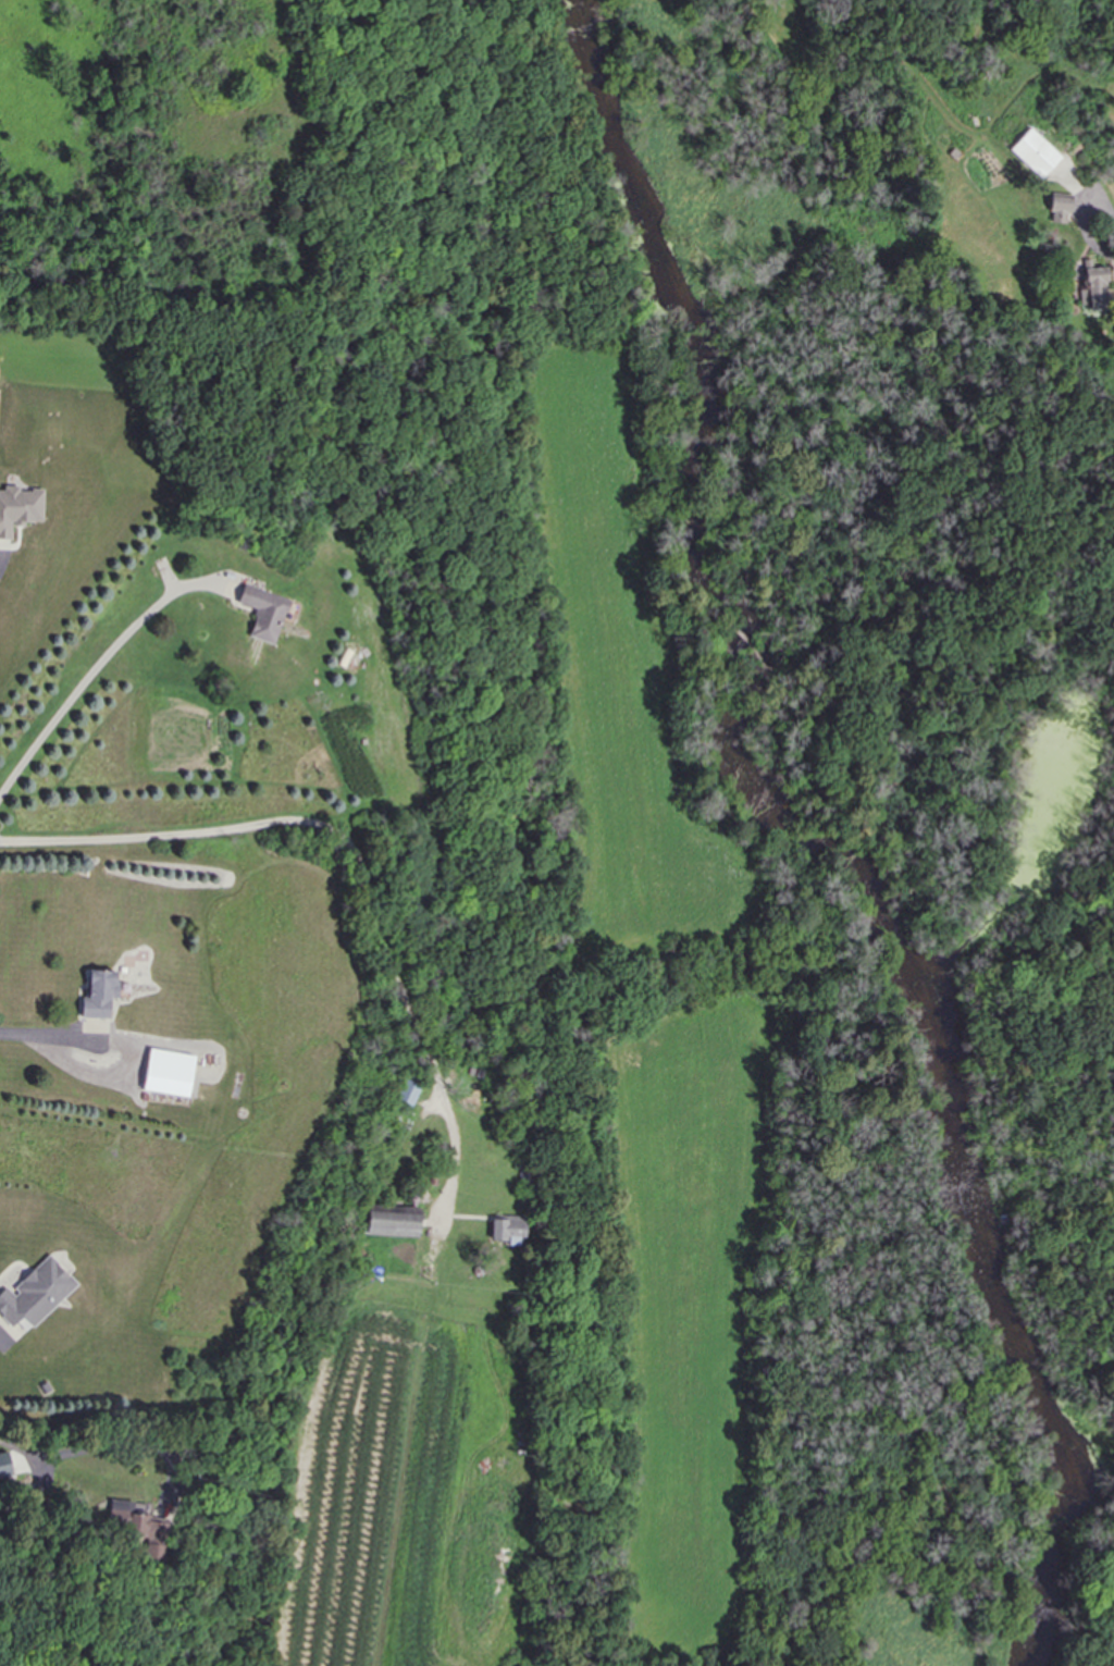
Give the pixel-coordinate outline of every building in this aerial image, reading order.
[(1010,149),(1041,178),(1062,157),(1030,127),(1010,149)] [(1049,221),(1068,223),(1073,195),(1053,192),(1049,221)] [(1106,267),(1085,269),(1086,280),(1079,281),(1082,309),(1111,307),(1106,267)] [(12,539),(12,523),(43,524),(44,490),(19,490),(19,487),(4,486),(3,491),(0,491),(0,539),(12,539)] [(276,645),(289,599),(243,586),(238,604),(257,609),(249,637),(276,645)] [(110,1018),(110,998),(117,998),(118,971),(90,970),(89,997),(82,997),(82,1017),(110,1018)] [(143,1091),(189,1098),(196,1056),(150,1048),(143,1091)] [(422,1086),(406,1079),(398,1099),(414,1106),(422,1086)] [(418,1237),(419,1207),(368,1205),(367,1235),(418,1237)] [(525,1240),(525,1217),(492,1215),(491,1240),(509,1241),(509,1240),(525,1240)] [(50,1256),(11,1293),(6,1288),(0,1293),(0,1314),(13,1327),(23,1317),(33,1328),(78,1285),(50,1256)] [(12,1477),(9,1453),(0,1454),(0,1479),(12,1477)] [(108,1530),(148,1533),(145,1558),(165,1560),(169,1516),(116,1512),(117,1501),(110,1501),(108,1530)]
